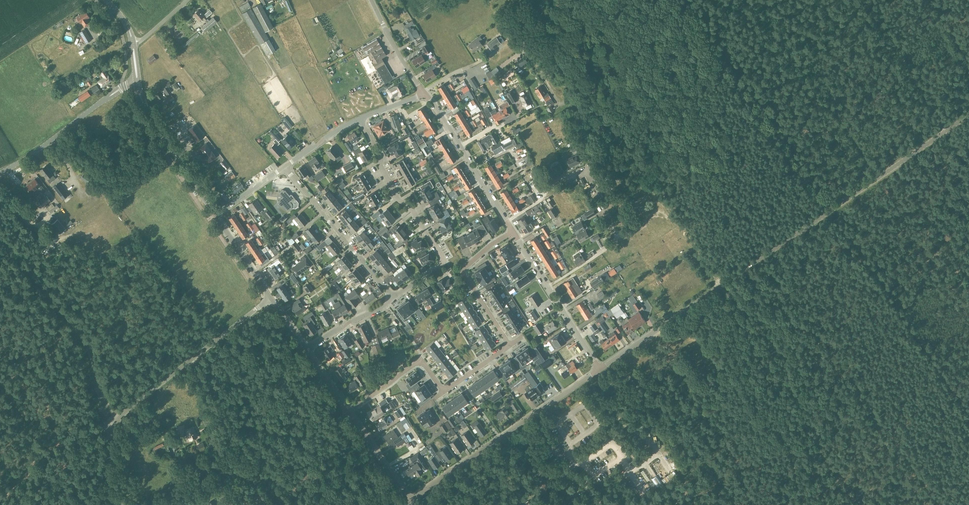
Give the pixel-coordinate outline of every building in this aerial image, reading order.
[(242,12),(251,7),(248,2),(239,7),(242,12)] [(261,3),(253,8),(265,32),(274,28),(261,3)] [(242,14),(267,56),(276,51),(251,9),(242,14)] [(199,21),(202,19),(203,20),(204,20),(205,21),(206,20),(207,22),(202,27),(206,32),(218,22),(213,17),(209,20),(202,12),(201,12),(199,10),(194,14),(199,21)] [(86,11),(77,17),(81,23),(82,22),(85,28),(91,24),(88,20),(87,19),(90,17),(86,11)] [(421,33),(419,35),(417,31),(416,32),(413,28),(411,29),(410,27),(415,24),(412,20),(404,25),(407,29),(413,40),(416,45),(424,40),(421,33)] [(90,38),(85,29),(80,33),(80,34),(79,35),(80,37),(82,36),(86,44),(92,40),(93,40),(91,37),(90,38)] [(501,41),(509,37),(506,32),(503,34),(503,33),(501,34),(502,35),(499,37),(501,41)] [(185,47),(199,35),(197,33),(183,45),(185,47)] [(483,40),(480,37),(469,45),(474,52),(483,45),(480,42),(483,40)] [(497,37),(487,45),(491,51),(501,44),(497,37)] [(377,39),(363,47),(362,50),(365,55),(367,56),(369,55),(370,55),(369,56),(373,63),(385,84),(393,79),(385,64),(382,58),(386,56),(377,39)] [(425,40),(421,43),(422,44),(415,48),(416,50),(420,48),(426,44),(426,43),(427,43),(425,40)] [(427,44),(422,48),(426,54),(431,51),(427,44)] [(157,60),(153,55),(147,60),(151,65),(157,60)] [(417,67),(426,62),(422,55),(413,61),(417,67)] [(438,62),(433,65),(427,68),(429,71),(423,75),(427,82),(436,76),(432,70),(435,68),(434,68),(439,65),(438,62)] [(497,67),(491,72),(494,77),(495,77),(497,79),(500,76),(499,74),(501,72),(497,67)] [(104,78),(98,82),(100,85),(102,84),(103,86),(112,81),(108,75),(104,70),(100,72),(104,78)] [(479,86),(473,78),(469,81),(474,89),(479,86)] [(456,80),(445,87),(444,84),(438,88),(441,93),(458,83),(456,80)] [(162,91),(164,90),(167,95),(171,92),(168,87),(172,84),(170,81),(160,88),(162,91)] [(460,86),(458,83),(441,93),(444,98),(450,95),(449,93),(460,86)] [(97,84),(91,88),(94,94),(96,93),(98,95),(102,92),(97,84)] [(400,97),(405,94),(400,84),(394,87),(400,97)] [(548,93),(545,94),(540,87),(535,90),(540,98),(542,97),(548,106),(551,104),(552,106),(554,104),(548,93)] [(470,90),(460,96),(462,99),(468,95),(471,100),(474,98),(470,90)] [(507,93),(507,94),(512,103),(518,100),(512,91),(507,93)] [(452,97),(450,95),(444,98),(448,104),(453,100),(457,98),(460,96),(459,93),(452,97)] [(528,94),(527,95),(526,93),(519,97),(525,107),(531,104),(533,103),(528,94)] [(171,95),(161,103),(164,107),(174,99),(171,95)] [(69,104),(71,109),(81,105),(78,100),(69,104)] [(453,100),(448,104),(451,109),(457,106),(453,100)] [(503,110),(497,113),(501,119),(509,114),(506,108),(510,106),(507,101),(504,102),(505,104),(501,106),(503,110)] [(422,117),(427,113),(424,107),(418,111),(422,117)] [(501,119),(497,113),(495,109),(490,112),(488,108),(484,110),(488,118),(492,116),(497,124),(500,123),(499,120),(501,119)] [(468,109),(461,113),(460,111),(454,114),(457,119),(470,112),(468,109)] [(470,112),(457,119),(461,125),(466,121),(465,119),(476,112),(474,109),(470,112)] [(427,113),(422,117),(425,122),(431,119),(427,113)] [(401,129),(400,126),(397,115),(390,117),(394,128),(395,131),(401,129)] [(282,120),(291,129),(294,126),(284,117),(282,120)] [(431,119),(425,122),(429,128),(434,125),(431,119)] [(466,121),(461,125),(464,130),(476,122),(475,119),(468,124),(466,121)] [(377,125),(374,128),(377,133),(379,137),(383,134),(389,130),(384,121),(377,125)] [(476,122),(464,130),(467,135),(473,132),(476,130),(474,127),(478,125),(476,122)] [(196,124),(188,130),(196,142),(204,137),(196,124)] [(434,125),(429,128),(432,134),(438,130),(434,125)] [(359,141),(357,137),(358,137),(354,132),(348,136),(352,144),(355,142),(356,142),(357,143),(359,141)] [(487,136),(490,141),(492,139),(495,144),(499,141),(493,132),(487,136)] [(411,133),(399,140),(401,142),(408,137),(411,142),(412,142),(414,141),(413,140),(414,139),(411,133)] [(288,135),(281,141),(289,149),(296,143),(288,135)] [(395,135),(389,139),(391,143),(398,139),(395,135)] [(490,141),(487,136),(477,142),(483,151),(490,147),(487,142),(490,141)] [(440,146),(446,143),(442,137),(436,141),(440,146)] [(431,139),(420,146),(425,155),(430,152),(428,148),(434,144),(431,139)] [(353,150),(348,141),(344,144),(350,152),(351,153),(352,152),(352,151),(353,150)] [(511,141),(503,145),(506,150),(514,146),(511,141)] [(499,142),(491,147),(495,154),(503,149),(499,142)] [(398,143),(388,149),(392,155),(395,153),(397,157),(403,154),(400,150),(401,149),(398,143)] [(446,143),(440,146),(444,152),(449,149),(446,143)] [(525,149),(523,143),(517,145),(518,149),(519,148),(521,151),(525,149)] [(205,156),(202,157),(207,164),(216,157),(211,150),(206,144),(200,148),(205,156)] [(283,153),(275,144),(269,149),(277,158),(283,153)] [(333,160),(340,155),(333,146),(326,152),(333,160)] [(371,157),(366,149),(361,151),(359,148),(353,152),(355,155),(359,153),(362,158),(364,162),(371,157)] [(449,149),(444,152),(447,158),(453,154),(449,149)] [(399,168),(406,164),(404,159),(413,154),(412,151),(400,158),(401,161),(397,163),(393,165),(394,168),(398,166),(399,168)] [(456,160),(453,154),(447,158),(451,164),(456,160)] [(576,155),(567,159),(571,168),(580,163),(576,155)] [(315,157),(309,161),(314,170),(320,166),(318,162),(319,162),(315,157)] [(519,167),(525,165),(525,162),(527,161),(526,158),(517,161),(519,167)] [(351,162),(343,166),(347,173),(355,168),(356,170),(359,168),(353,159),(351,161),(351,162)] [(229,167),(224,160),(221,163),(226,169),(229,167)] [(496,164),(492,167),(490,164),(485,167),(488,173),(494,169),(497,167),(502,164),(500,160),(495,164),(496,164)] [(588,166),(594,176),(599,172),(593,162),(588,166)] [(406,164),(399,168),(401,170),(397,172),(398,174),(409,168),(406,164)] [(567,169),(564,171),(562,172),(558,164),(552,167),(554,171),(552,172),(554,176),(558,174),(559,176),(565,174),(568,172),(567,169)] [(370,165),(367,167),(371,174),(377,171),(375,166),(372,168),(370,165)] [(454,168),(451,170),(454,174),(456,173),(457,174),(462,170),(459,165),(453,168),(454,168)] [(56,179),(53,175),(46,166),(40,170),(47,179),(50,183),(56,179)] [(305,171),(302,166),(297,170),(302,178),(305,175),(307,178),(312,174),(308,169),(305,171)] [(411,173),(409,168),(398,174),(399,177),(403,174),(404,177),(411,173)] [(494,169),(488,173),(491,178),(497,175),(494,169)] [(322,170),(314,176),(318,181),(325,177),(325,176),(325,175),(322,170)] [(453,176),(448,179),(449,181),(454,178),(454,179),(458,176),(460,179),(466,175),(462,170),(457,174),(453,176)] [(232,171),(225,176),(229,182),(236,177),(232,171)] [(497,175),(491,178),(495,183),(509,174),(512,172),(510,171),(508,172),(508,173),(503,176),(504,177),(502,178),(501,176),(498,177),(497,175)] [(359,183),(367,178),(366,176),(365,176),(363,173),(356,178),(353,179),(354,181),(357,180),(359,183)] [(411,173),(404,177),(406,179),(402,181),(403,183),(414,177),(411,173)] [(510,176),(509,174),(495,183),(498,189),(503,185),(502,182),(506,180),(505,179),(510,176)] [(458,185),(453,188),(454,189),(469,181),(466,175),(460,179),(462,181),(458,184),(458,185)] [(414,177),(403,183),(405,185),(408,183),(410,186),(417,182),(414,177)] [(576,178),(569,181),(571,185),(578,182),(579,184),(581,184),(582,186),(586,184),(585,183),(586,183),(585,181),(588,180),(586,177),(580,180),(580,181),(578,182),(576,178)] [(367,178),(359,183),(360,185),(357,187),(358,189),(369,183),(367,180),(368,179),(367,178)] [(36,179),(31,183),(39,192),(43,189),(40,186),(40,185),(36,179)] [(430,181),(423,185),(425,188),(419,191),(422,197),(430,192),(429,189),(434,187),(432,184),(430,181)] [(469,181),(454,189),(455,191),(460,188),(461,189),(465,186),(466,189),(472,186),(469,181)] [(39,192),(31,183),(26,187),(31,193),(34,196),(39,192)] [(68,196),(58,183),(52,187),(62,200),(68,196)] [(234,188),(238,193),(244,188),(240,183),(234,188)] [(369,183),(358,189),(359,191),(362,189),(364,192),(372,187),(371,185),(370,185),(369,183)] [(535,186),(540,193),(546,190),(542,183),(535,186)] [(322,191),(323,194),(321,195),(325,200),(333,193),(328,186),(322,191)] [(455,191),(454,189),(452,191),(449,193),(452,200),(458,196),(455,191)] [(472,198),(477,194),(474,189),(469,193),(472,198)] [(506,189),(501,193),(504,198),(509,195),(506,189)] [(278,200),(278,204),(280,207),(284,207),(286,210),(289,210),(292,208),(296,208),(298,206),(299,203),(297,200),(296,200),(296,199),(293,196),(290,195),(286,190),(282,190),(279,192),(279,196),(281,198),(278,200)] [(367,197),(368,200),(365,201),(366,203),(377,197),(376,195),(377,194),(375,192),(367,197)] [(432,194),(430,192),(422,197),(425,202),(432,198),(434,201),(440,198),(437,192),(432,194)] [(334,194),(333,193),(325,200),(328,204),(335,198),(333,195),(334,194)] [(468,200),(461,205),(458,206),(460,208),(462,207),(464,205),(469,202),(469,203),(473,200),(475,203),(481,200),(477,194),(472,198),(468,200)] [(509,195),(504,198),(507,203),(513,200),(509,195)] [(379,200),(377,197),(366,203),(368,205),(370,204),(372,206),(370,207),(373,212),(379,208),(376,204),(381,201),(380,199),(379,200)] [(47,202),(44,198),(39,202),(42,206),(47,202)] [(335,198),(328,204),(332,208),(340,201),(339,199),(337,200),(335,198)] [(440,198),(434,201),(435,204),(428,208),(430,212),(431,215),(440,210),(438,207),(443,204),(440,198)] [(256,200),(249,205),(256,214),(263,209),(256,200)] [(481,200),(475,203),(477,206),(473,208),(473,209),(468,212),(462,215),(463,217),(463,218),(475,211),(474,210),(478,208),(484,205),(481,200)] [(513,200),(507,203),(510,208),(516,205),(514,202),(513,200)] [(342,203),(340,201),(332,208),(336,212),(342,206),(340,204),(342,203)] [(516,205),(510,208),(514,214),(523,208),(520,202),(516,205)] [(484,205),(478,208),(482,214),(487,210),(484,205)] [(240,215),(237,217),(235,215),(229,218),(233,224),(238,220),(241,218),(245,215),(248,213),(244,207),(238,211),(240,214),(239,214),(240,215)] [(558,214),(554,207),(548,211),(552,218),(558,214)] [(383,220),(391,214),(387,209),(381,214),(378,211),(371,216),(374,219),(379,215),(383,220)] [(441,213),(440,210),(431,215),(433,217),(435,220),(442,217),(443,219),(445,218),(450,215),(449,213),(447,209),(441,213)] [(592,209),(584,213),(587,218),(595,214),(592,209)] [(268,220),(273,215),(268,210),(263,215),(268,220)] [(349,212),(348,213),(346,210),(339,216),(342,220),(350,213),(349,212)] [(285,220),(291,215),(288,211),(282,216),(285,220)] [(475,211),(463,218),(465,220),(469,217),(468,216),(476,212),(475,211)] [(352,215),(350,213),(342,220),(346,224),(353,219),(351,216),(352,215)] [(301,214),(297,217),(294,219),(301,227),(307,222),(301,214)] [(391,214),(383,220),(388,226),(395,219),(391,214)] [(526,215),(524,217),(524,216),(518,220),(522,228),(529,224),(526,220),(529,219),(526,215)] [(487,216),(485,217),(482,219),(487,227),(489,225),(493,232),(494,231),(494,232),(497,230),(496,230),(499,228),(497,224),(497,223),(496,221),(495,221),(493,219),(490,221),(487,216)] [(445,218),(443,219),(443,220),(440,222),(442,227),(440,228),(443,234),(453,229),(449,223),(448,223),(446,218),(445,218)] [(51,225),(59,235),(66,229),(58,219),(51,225)] [(353,219),(346,224),(349,229),(357,222),(356,220),(355,221),(353,219)] [(238,220),(233,224),(236,229),(242,225),(238,220)] [(357,222),(349,229),(353,233),(360,227),(357,225),(359,223),(357,222)] [(529,224),(522,228),(525,233),(535,227),(532,222),(529,224)] [(581,242),(590,237),(585,229),(586,229),(581,222),(573,227),(577,234),(578,236),(581,242)] [(600,222),(594,225),(596,228),(598,227),(599,230),(603,228),(600,222)] [(248,227),(247,229),(239,234),(243,239),(249,235),(247,233),(251,230),(251,231),(254,229),(254,228),(257,226),(255,224),(252,225),(248,227)] [(470,233),(476,242),(482,238),(479,233),(486,229),(483,224),(476,228),(477,230),(470,233)] [(242,225),(236,229),(239,234),(247,229),(245,227),(244,228),(242,225)] [(397,236),(404,230),(400,225),(394,231),(392,228),(386,232),(389,235),(391,233),(392,235),(394,233),(397,236)] [(312,238),(317,233),(311,226),(306,231),(303,234),(308,239),(311,237),(312,238)] [(386,226),(378,232),(381,236),(389,230),(386,226)] [(366,230),(365,229),(364,227),(357,232),(359,234),(356,237),(360,242),(367,236),(365,234),(366,232),(365,231),(366,230)] [(254,238),(257,233),(260,236),(262,233),(257,230),(252,237),(254,238)] [(404,230),(397,236),(400,240),(397,242),(398,242),(394,246),(396,248),(402,245),(405,243),(403,240),(408,236),(404,230)] [(311,237),(308,239),(308,240),(307,242),(308,243),(313,239),(316,243),(316,244),(316,243),(322,239),(317,233),(312,238),(311,237)] [(476,242),(470,233),(464,237),(463,235),(457,239),(460,244),(466,241),(469,246),(476,242)] [(297,253),(301,251),(290,236),(286,239),(297,253)] [(369,238),(367,236),(360,242),(364,246),(371,240),(372,239),(370,237),(369,238)] [(329,237),(318,246),(316,248),(321,254),(324,252),(321,249),(326,245),(334,255),(340,250),(333,242),(329,237)] [(534,246),(540,242),(536,237),(531,241),(534,246)] [(251,239),(246,243),(249,248),(257,243),(256,240),(253,242),(251,239)] [(257,243),(249,248),(253,253),(258,249),(256,247),(260,244),(260,245),(264,243),(262,240),(258,242),(257,243)] [(371,240),(364,246),(368,251),(375,245),(371,240)] [(426,248),(421,240),(416,243),(415,240),(408,244),(411,249),(413,247),(416,251),(421,248),(422,250),(426,248)] [(540,242),(534,246),(537,251),(543,247),(540,242)] [(316,244),(316,243),(311,247),(310,246),(304,251),(307,254),(313,250),(316,248),(318,246),(316,243),(316,244)] [(510,248),(510,249),(507,245),(500,249),(502,253),(501,253),(507,262),(515,257),(510,248)] [(258,249),(253,253),(256,258),(265,252),(270,249),(267,246),(262,250),(261,248),(258,250),(258,249)] [(545,246),(543,247),(537,251),(540,256),(546,253),(544,250),(547,249),(545,246)] [(380,251),(378,252),(376,250),(369,256),(373,261),(380,255),(382,253),(380,251)] [(265,252),(256,258),(260,264),(260,263),(262,266),(270,260),(265,252)] [(582,256),(580,252),(574,256),(577,260),(575,261),(579,266),(586,261),(583,256),(582,256)] [(604,263),(614,260),(613,255),(611,255),(610,252),(602,254),(604,263)] [(420,258),(423,264),(427,262),(428,264),(433,261),(429,253),(423,256),(422,253),(417,256),(418,259),(420,258)] [(546,253),(540,256),(544,261),(552,256),(550,254),(548,255),(546,253)] [(340,266),(348,260),(344,255),(339,259),(337,257),(332,261),(333,261),(330,263),(333,266),(335,264),(336,265),(338,264),(340,266)] [(382,257),(380,255),(373,261),(377,265),(385,258),(383,256),(382,257)] [(278,258),(279,260),(271,265),(273,267),(269,270),(275,279),(281,275),(275,266),(280,262),(281,263),(284,261),(281,256),(278,258)] [(552,256),(544,261),(547,267),(553,263),(551,260),(554,258),(552,256)] [(300,260),(302,262),(299,264),(292,269),(297,276),(301,273),(302,272),(302,271),(307,267),(307,266),(310,264),(306,259),(304,257),(301,258),(300,260)] [(387,261),(385,258),(377,265),(381,270),(388,264),(386,262),(387,261)] [(348,260),(340,266),(343,269),(341,271),(339,273),(341,276),(342,277),(344,275),(349,271),(347,269),(352,264),(348,260)] [(514,260),(506,264),(509,269),(516,264),(514,260)] [(390,262),(388,264),(381,270),(385,274),(386,273),(389,276),(391,274),(391,273),(397,269),(390,262)] [(478,279),(488,273),(486,270),(489,268),(485,263),(477,268),(478,267),(480,270),(475,273),(477,276),(476,276),(478,279)] [(553,263),(547,267),(550,272),(556,268),(558,267),(557,265),(554,266),(553,263)] [(402,266),(404,269),(399,273),(404,280),(409,277),(407,273),(409,271),(404,264),(402,266)] [(504,264),(498,268),(500,273),(507,269),(504,264)] [(511,272),(508,274),(512,279),(510,280),(511,283),(518,278),(517,276),(521,274),(524,271),(523,268),(521,266),(511,272)] [(559,274),(556,268),(550,272),(554,277),(559,274)] [(609,272),(612,276),(617,273),(614,268),(609,272)] [(351,273),(349,271),(344,275),(347,279),(349,277),(352,280),(360,273),(356,269),(351,273)] [(363,278),(360,273),(352,280),(354,283),(352,284),(355,288),(360,284),(358,282),(363,278)] [(394,277),(391,274),(389,276),(392,281),(395,279),(399,284),(404,280),(399,273),(394,277)] [(490,276),(488,273),(478,279),(480,282),(482,284),(487,281),(489,284),(496,280),(492,274),(490,276)] [(604,274),(590,283),(594,288),(608,279),(604,274)] [(509,285),(510,287),(516,283),(515,283),(517,282),(520,287),(530,281),(527,275),(520,280),(518,278),(511,283),(509,285)] [(574,277),(569,280),(564,284),(568,291),(578,285),(574,277)] [(444,278),(437,282),(443,291),(449,288),(449,286),(453,284),(450,279),(446,281),(444,278)] [(283,284),(283,285),(277,289),(281,294),(287,290),(285,288),(289,285),(286,282),(283,284)] [(336,282),(332,285),(337,291),(341,288),(336,282)] [(313,290),(309,283),(304,287),(308,294),(313,290)] [(497,289),(495,285),(491,288),(487,290),(490,295),(498,290),(499,291),(501,290),(499,288),(497,289)] [(583,292),(578,285),(568,291),(573,298),(583,292)] [(372,293),(376,297),(382,293),(379,287),(372,292),(372,293)] [(428,288),(422,292),(426,299),(427,300),(428,302),(430,305),(433,303),(429,297),(432,295),(428,288)] [(345,297),(344,297),(352,308),(359,304),(355,299),(359,296),(355,289),(348,295),(345,297)] [(288,292),(287,290),(281,294),(285,301),(291,296),(290,295),(293,292),(292,290),(288,292)] [(499,291),(498,290),(490,295),(493,300),(501,294),(499,291)] [(597,294),(601,300),(606,296),(603,291),(597,294)] [(618,293),(617,291),(602,300),(604,302),(615,295),(618,293)] [(347,303),(340,292),(337,294),(344,305),(345,305),(347,303)] [(426,299),(422,292),(416,296),(418,298),(415,300),(418,305),(421,303),(420,302),(423,300),(424,301),(427,300),(426,299)] [(376,297),(372,293),(365,299),(368,303),(376,297)] [(501,294),(493,300),(496,304),(504,299),(504,300),(507,299),(505,297),(503,298),(501,294)] [(535,307),(541,304),(535,294),(529,298),(535,307)] [(466,297),(458,302),(462,309),(470,304),(468,302),(469,301),(466,297)] [(294,311),(300,306),(300,304),(302,303),(300,299),(293,303),(294,304),(291,306),(294,311)] [(504,300),(504,299),(496,304),(499,309),(507,304),(504,300)] [(637,311),(642,307),(636,299),(632,302),(633,305),(631,307),(633,310),(636,308),(637,311)] [(342,315),(349,311),(345,305),(344,305),(342,306),(339,301),(336,303),(342,315)] [(403,305),(410,314),(416,310),(409,301),(407,303),(406,302),(403,305)] [(435,312),(444,306),(441,301),(431,307),(435,312)] [(585,301),(583,302),(583,301),(577,305),(582,313),(587,309),(588,309),(585,305),(586,304),(585,301)] [(430,305),(428,302),(425,304),(428,310),(431,313),(433,311),(431,307),(431,308),(430,305)] [(324,311),(327,309),(323,303),(316,307),(317,309),(318,309),(319,311),(323,309),(324,311)] [(336,309),(332,311),(336,318),(342,315),(336,303),(334,304),(333,305),(336,309)] [(470,304),(462,309),(466,315),(474,310),(472,308),(473,308),(470,304)] [(607,312),(609,316),(610,316),(614,314),(617,318),(621,315),(624,319),(627,317),(618,304),(611,309),(607,312)] [(398,314),(404,322),(406,320),(405,318),(410,314),(403,305),(400,307),(400,308),(398,310),(400,312),(398,314)] [(301,307),(300,306),(294,311),(297,316),(306,310),(303,306),(301,307)] [(511,309),(503,314),(506,319),(514,313),(515,315),(517,313),(516,311),(513,312),(511,309)] [(587,309),(582,313),(586,320),(592,316),(593,315),(592,313),(590,313),(588,309),(587,309)] [(477,314),(474,310),(466,315),(470,322),(478,317),(478,316),(478,317),(476,315),(477,314)] [(533,322),(538,319),(533,310),(527,314),(533,322)] [(323,321),(326,326),(332,322),(326,313),(320,316),(323,321)] [(515,315),(514,313),(506,319),(509,323),(517,318),(515,315)] [(629,320),(630,321),(635,329),(642,324),(642,323),(645,321),(640,313),(629,320)] [(602,315),(595,319),(599,324),(605,320),(602,315)] [(308,319),(310,322),(304,326),(308,332),(310,336),(317,331),(313,325),(315,324),(310,317),(308,319)] [(481,321),(478,317),(470,322),(474,328),(482,323),(480,321),(481,321)] [(521,320),(519,322),(517,318),(509,323),(512,328),(520,323),(521,324),(523,322),(521,320)] [(635,329),(630,321),(623,326),(628,334),(630,333),(630,334),(631,334),(633,333),(633,332),(633,331),(635,329)] [(544,331),(546,329),(549,333),(557,328),(553,322),(545,327),(543,329),(539,322),(532,326),(538,335),(544,331)] [(589,327),(596,335),(602,330),(596,322),(589,327)] [(521,324),(520,323),(512,328),(515,332),(523,327),(521,324)] [(369,343),(368,340),(372,338),(370,334),(369,334),(364,324),(358,327),(360,331),(359,332),(364,342),(366,345),(369,343)] [(483,326),(475,331),(479,338),(487,333),(488,332),(485,328),(483,326)] [(392,335),(388,328),(378,333),(381,340),(387,337),(388,340),(393,338),(391,335),(392,335)] [(402,338),(401,336),(399,331),(392,334),(394,339),(397,338),(399,341),(402,339),(403,341),(406,340),(405,337),(402,338)] [(610,338),(609,339),(612,345),(620,340),(616,334),(614,332),(609,336),(610,338)] [(487,333),(479,338),(483,344),(491,339),(492,339),(489,334),(489,335),(487,333)] [(561,334),(561,333),(549,341),(552,345),(563,337),(563,336),(564,336),(562,333),(561,334)] [(345,348),(352,343),(346,334),(339,339),(345,348)] [(564,338),(563,337),(552,345),(555,349),(566,342),(566,341),(567,340),(565,337),(564,338)] [(354,341),(360,350),(365,346),(359,338),(354,341)] [(491,339),(483,344),(487,350),(496,345),(493,341),(491,339)] [(612,345),(609,339),(605,342),(603,340),(600,342),(602,344),(605,350),(612,345)] [(431,354),(438,348),(434,342),(426,348),(428,350),(428,351),(431,354)] [(379,343),(371,346),(376,361),(377,361),(378,365),(380,364),(379,360),(384,359),(379,343)] [(539,343),(532,348),(537,355),(544,350),(539,343)] [(556,352),(558,355),(571,346),(569,343),(556,352)] [(523,351),(522,351),(528,361),(532,358),(534,361),(539,358),(534,351),(531,352),(527,347),(526,348),(525,348),(523,350),(523,351)] [(322,352),(327,360),(334,356),(328,348),(322,352)] [(435,360),(443,354),(438,348),(431,354),(431,355),(431,354),(433,356),(432,356),(435,360)] [(346,358),(350,355),(346,349),(342,351),(346,358)] [(544,350),(537,355),(542,362),(549,357),(544,350)] [(528,361),(522,351),(521,352),(520,352),(517,353),(517,354),(516,355),(520,361),(517,362),(522,370),(527,366),(525,363),(528,361)] [(403,352),(390,359),(394,368),(407,361),(403,352)] [(565,362),(570,359),(567,353),(566,353),(565,352),(559,356),(565,366),(565,365),(571,374),(578,369),(575,365),(575,364),(573,361),(569,363),(567,364),(565,362)] [(441,366),(448,360),(443,354),(435,360),(436,360),(438,362),(437,362),(440,366),(441,366)] [(342,361),(344,365),(352,360),(354,358),(352,356),(346,360),(345,359),(342,361)] [(553,364),(549,358),(541,364),(545,369),(553,364)] [(446,372),(453,366),(448,360),(441,366),(442,368),(445,372),(446,372)] [(505,363),(512,373),(515,371),(516,373),(521,370),(516,364),(514,365),(510,360),(509,361),(508,360),(505,362),(506,363),(505,363)] [(512,373),(505,363),(504,364),(503,363),(500,365),(501,366),(499,367),(503,372),(501,374),(506,381),(510,378),(508,375),(512,373)] [(565,365),(565,366),(558,370),(561,374),(562,374),(565,378),(571,374),(565,365)] [(457,372),(453,366),(446,372),(447,374),(446,374),(449,378),(457,372)] [(344,368),(342,369),(341,367),(335,371),(342,382),(348,378),(345,372),(346,371),(344,368)] [(488,374),(494,382),(499,379),(493,370),(488,374)] [(407,385),(410,390),(415,386),(414,384),(421,379),(420,378),(421,377),(419,375),(416,372),(406,379),(409,383),(407,385)] [(488,374),(483,377),(489,386),(494,382),(488,374)] [(355,377),(361,386),(365,383),(367,387),(369,386),(364,378),(362,379),(359,375),(355,377)] [(508,387),(511,392),(527,380),(524,375),(508,387)] [(483,377),(478,381),(484,389),(489,386),(483,377)] [(532,386),(536,384),(532,378),(532,379),(531,377),(528,379),(532,386)] [(355,381),(346,387),(349,393),(359,387),(355,381)] [(478,381),(474,384),(480,393),(484,389),(478,381)] [(533,388),(539,396),(545,392),(543,388),(544,388),(540,383),(533,388)] [(418,396),(429,388),(426,385),(426,386),(424,384),(419,388),(417,385),(415,386),(410,390),(411,393),(415,391),(418,396)] [(474,384),(469,388),(475,396),(480,393),(474,384)] [(363,390),(366,397),(371,395),(368,388),(363,390)] [(431,392),(429,388),(418,396),(422,401),(418,403),(421,406),(427,401),(425,399),(432,394),(430,392),(431,392)] [(539,396),(533,388),(525,393),(528,398),(530,397),(532,400),(539,396)] [(501,390),(491,398),(494,402),(503,396),(502,395),(504,394),(501,390)] [(464,396),(462,393),(457,397),(463,405),(468,402),(471,400),(467,394),(464,396)] [(457,397),(452,400),(458,409),(463,405),(457,397)] [(485,402),(489,408),(492,413),(495,411),(492,406),(490,406),(488,402),(491,400),(490,398),(486,401),(485,402)] [(386,399),(378,404),(381,408),(389,403),(386,399)] [(458,409),(452,400),(447,404),(453,412),(458,409)] [(519,415),(522,413),(513,400),(509,403),(511,406),(515,411),(516,411),(519,415)] [(453,412),(447,404),(442,407),(448,416),(453,412)] [(399,406),(396,408),(397,410),(394,412),(398,419),(406,414),(400,405),(399,406)] [(500,411),(496,414),(500,420),(504,417),(510,413),(506,407),(500,411)] [(377,408),(369,413),(373,420),(381,415),(383,413),(381,409),(378,411),(377,408)] [(418,417),(421,423),(424,420),(426,422),(428,421),(431,426),(436,423),(433,418),(434,417),(429,410),(418,417)] [(384,420),(376,425),(380,430),(391,423),(386,415),(382,418),(384,420)] [(406,418),(397,423),(403,432),(412,426),(406,418)] [(451,418),(449,419),(448,420),(453,428),(456,425),(451,418)] [(476,433),(478,432),(481,437),(487,433),(479,422),(479,423),(477,420),(471,425),(476,433)] [(439,427),(444,433),(448,430),(444,424),(439,427)] [(185,436),(188,435),(190,440),(198,437),(194,428),(186,431),(187,433),(185,434),(184,426),(176,427),(178,438),(185,437),(185,436)] [(393,436),(396,434),(394,430),(384,436),(388,443),(395,438),(393,436)] [(467,432),(463,434),(461,436),(468,446),(474,441),(467,432)] [(398,437),(396,434),(393,436),(395,438),(388,443),(391,447),(396,444),(398,446),(405,442),(406,443),(410,441),(404,433),(398,437)] [(457,454),(460,452),(460,453),(461,453),(463,452),(463,451),(463,450),(463,449),(456,439),(450,443),(457,454)] [(163,443),(154,447),(152,450),(154,451),(156,450),(164,446),(163,443)] [(440,459),(436,453),(430,444),(428,446),(433,454),(432,455),(433,457),(428,460),(435,469),(440,465),(437,461),(440,459)] [(436,453),(440,459),(443,456),(446,461),(452,457),(446,447),(441,450),(441,449),(436,453)] [(428,467),(421,457),(417,460),(423,470),(428,467)] [(417,462),(413,465),(406,470),(410,476),(415,473),(417,476),(423,472),(421,469),(421,468),(417,462)] [(550,490),(550,484),(543,483),(543,484),(543,485),(542,486),(543,487),(542,492),(551,493),(551,490),(550,490)] [(569,501),(573,496),(568,492),(567,492),(566,494),(562,498),(568,504),(570,502),(569,501)]
